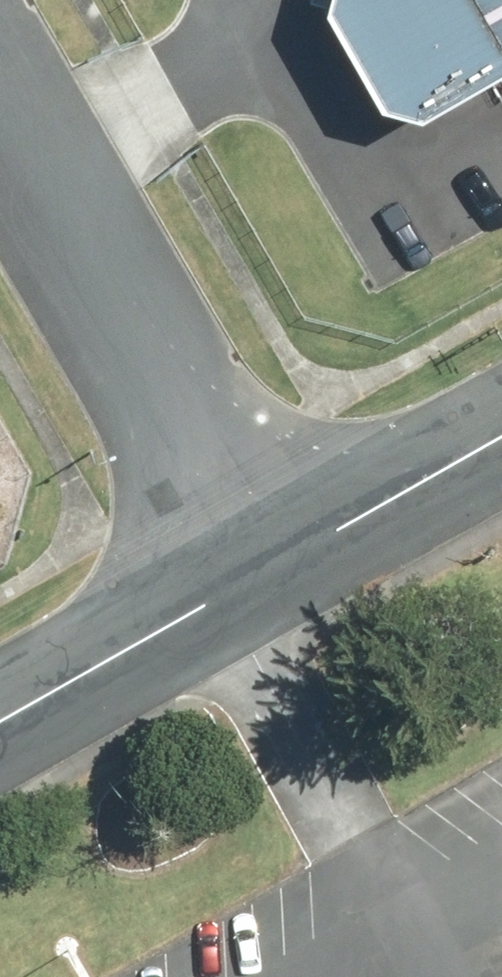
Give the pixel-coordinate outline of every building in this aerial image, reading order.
[(381,144),(501,77),(501,0),(300,0),(381,144)]
